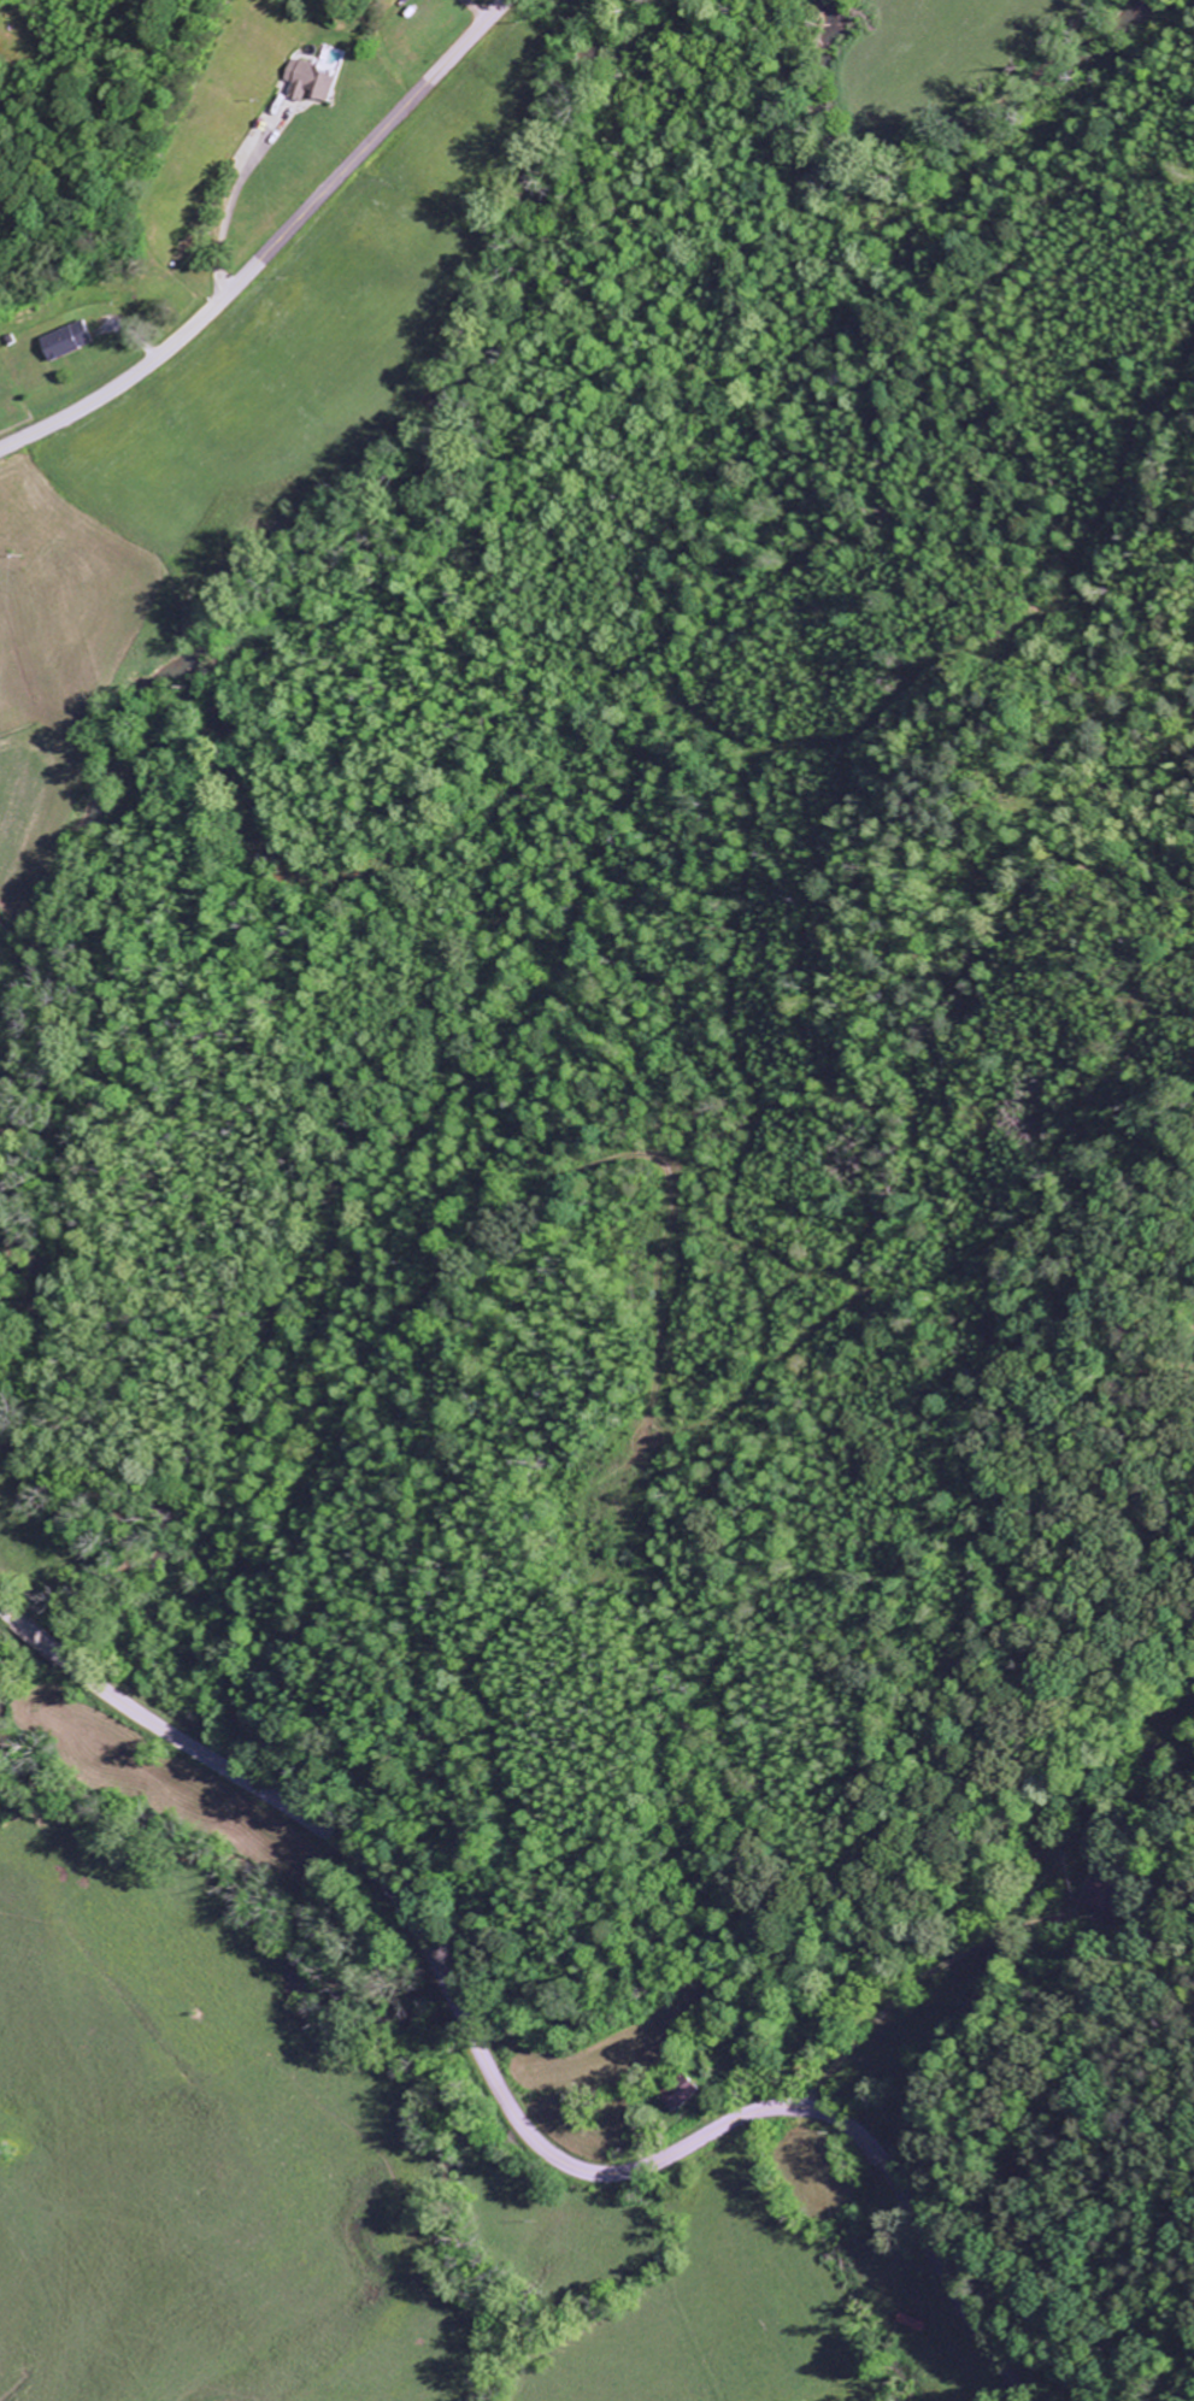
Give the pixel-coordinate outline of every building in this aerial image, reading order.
[(349,73),(298,58),(292,80),(299,83),(295,96),(313,102),(315,94),(340,101),(349,73)] [(102,342),(92,319),(47,338),(57,362),(102,342)] [(683,2110),(704,2090),(687,2073),(667,2092),(683,2110)]
